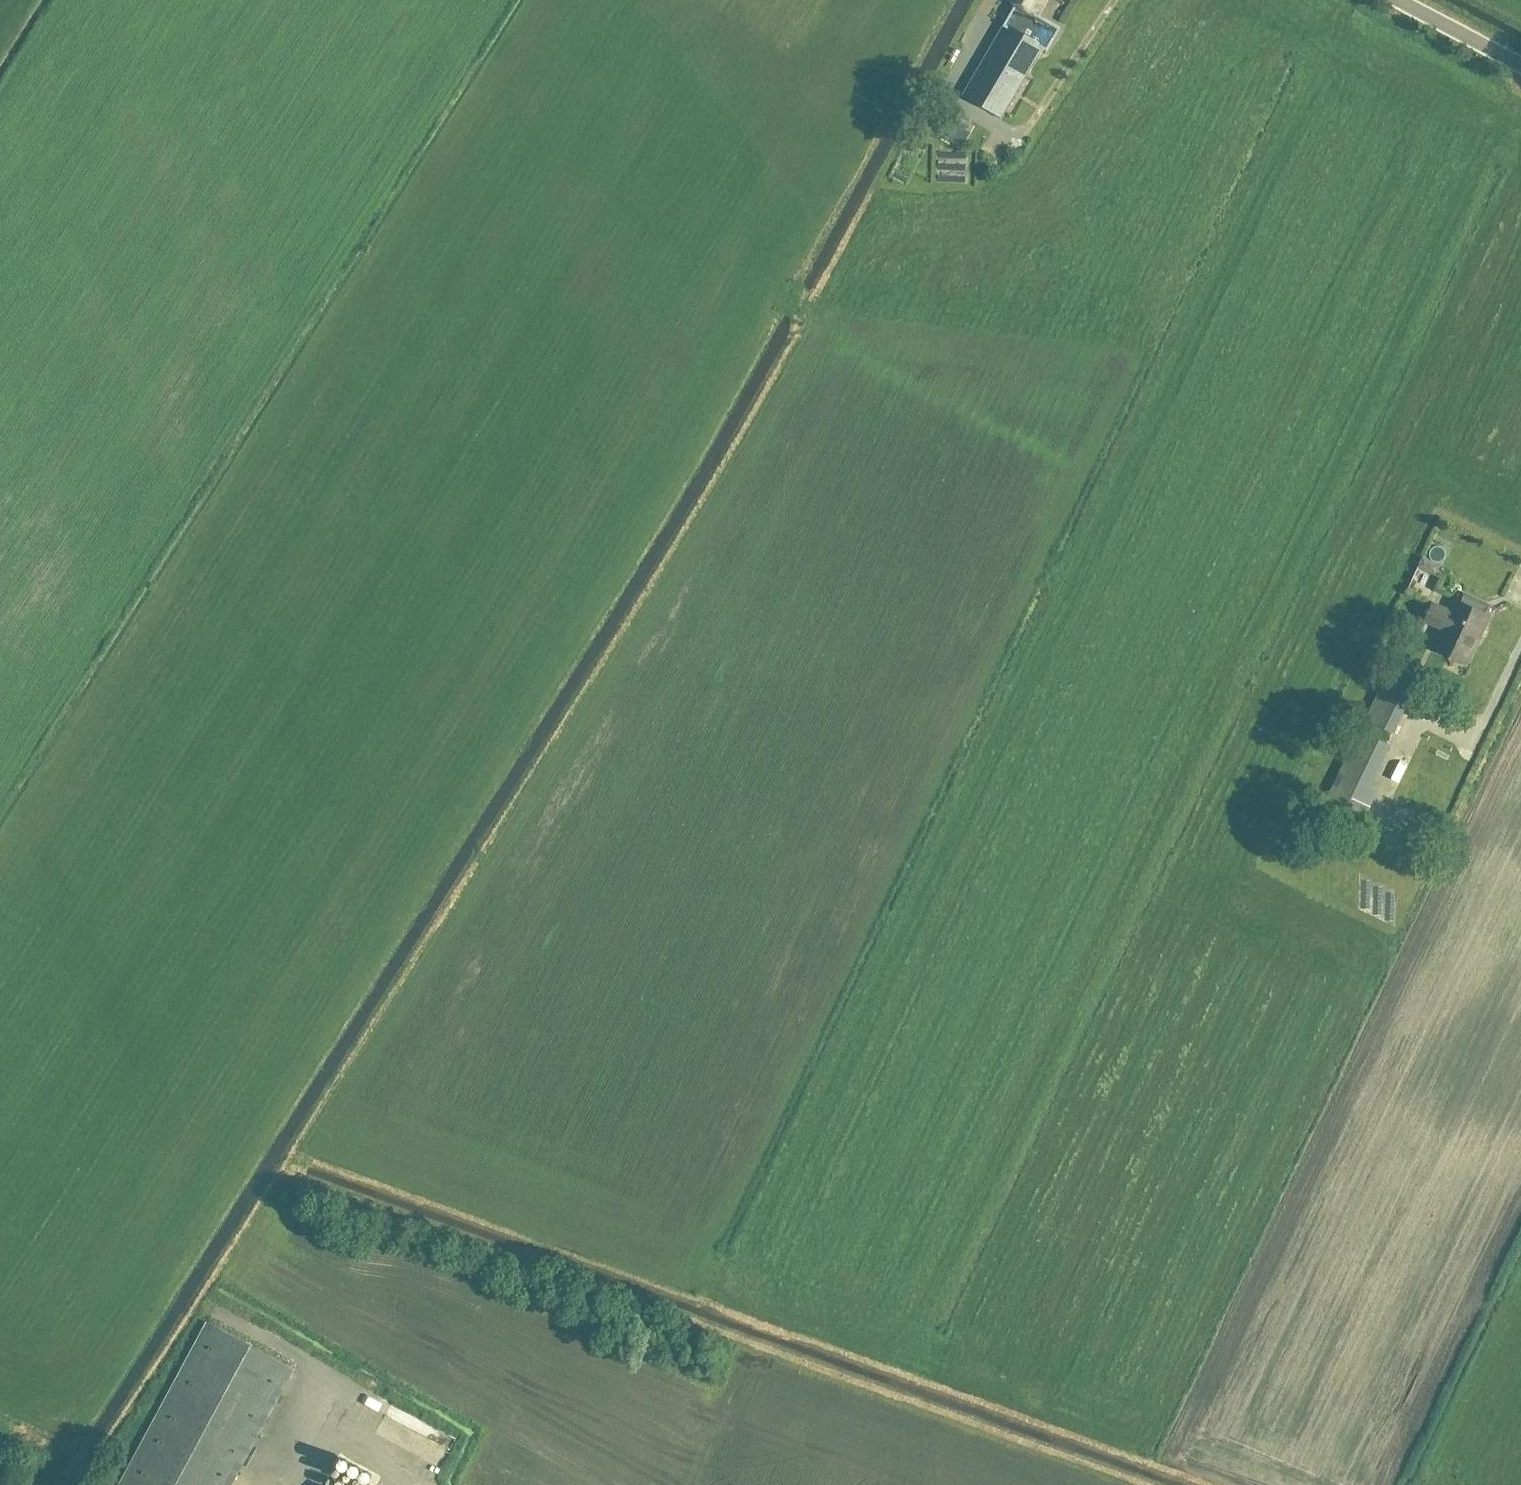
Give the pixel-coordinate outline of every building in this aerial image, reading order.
[(1018,3),(966,93),(1002,114),(1042,44),(1047,47),(1058,28),(1036,15),(1044,0),(1012,0),(1018,3)] [(941,153),(942,170),(970,169),(969,152),(941,153)] [(1434,648),(1467,662),(1488,613),(1455,599),(1450,611),(1431,603),(1424,620),(1443,628),(1434,648)] [(1368,717),(1392,728),(1409,692),(1385,681),(1368,717)] [(1428,720),(1433,710),(1414,701),(1410,711),(1428,720)] [(1371,787),(1338,770),(1318,812),(1358,832),(1378,790),(1371,787)] [(293,1362),(207,1316),(116,1484),(228,1484),(293,1362)]
